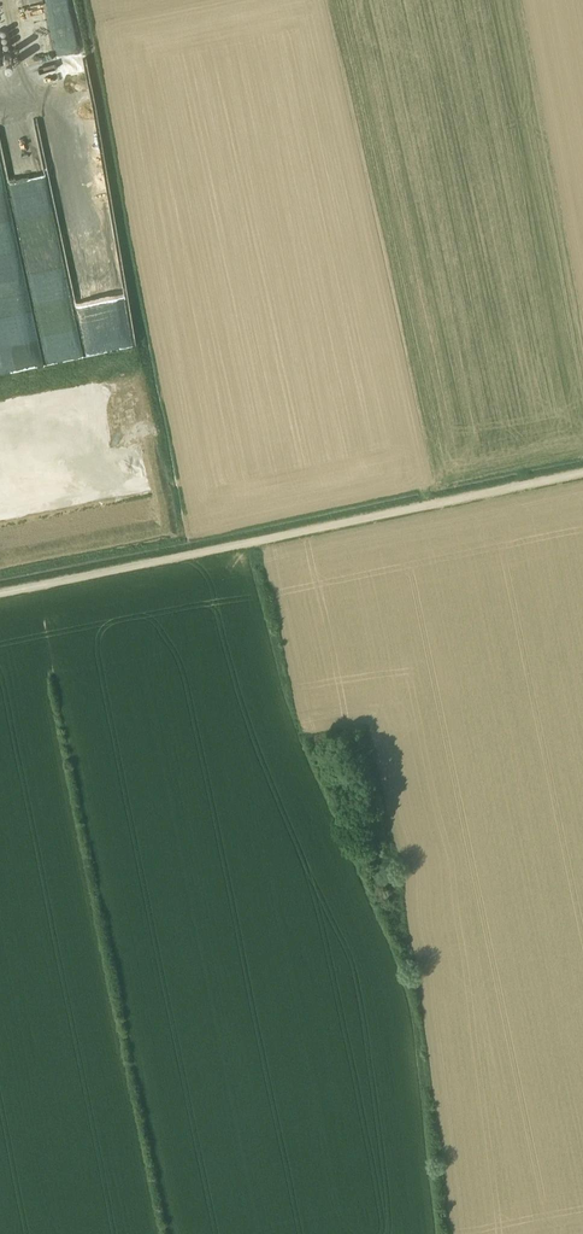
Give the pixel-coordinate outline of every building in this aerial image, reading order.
[(20,63),(23,81),(46,78),(44,60),(20,63)] [(67,241),(74,283),(86,281),(83,266),(111,261),(108,246),(72,252),(70,240),(67,241)]
